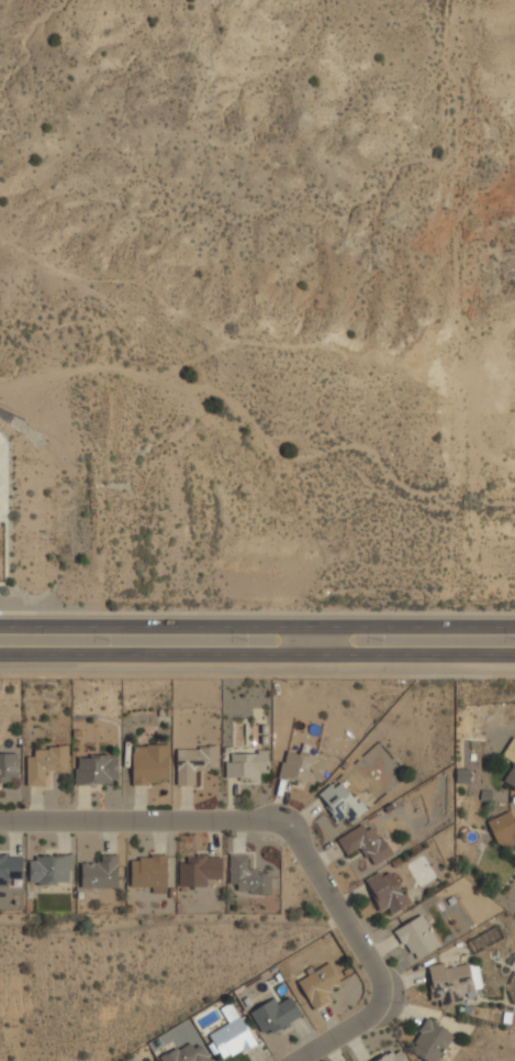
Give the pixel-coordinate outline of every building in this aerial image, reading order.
[(514,759),(514,740),(506,754),(514,759)] [(132,784),(168,784),(168,743),(132,743),(132,784)] [(47,785),(47,772),(67,772),(67,745),(35,745),(35,755),(26,755),(26,785),(47,785)] [(177,745),(177,784),(195,784),(195,770),(216,770),(216,745),(177,745)] [(325,759),(286,748),(278,775),(317,785),(325,759)] [(258,780),(258,771),(268,771),(268,750),(235,750),(235,760),(226,760),(226,780),(258,780)] [(15,782),(15,753),(0,753),(0,782),(15,782)] [(116,754),(76,754),(76,784),(116,784),(116,754)] [(503,780),(514,786),(514,759),(503,780)] [(462,769),(456,769),(456,782),(467,782),(467,776),(462,776),(462,769)] [(348,820),(363,813),(344,776),(320,791),(336,821),(345,816),(348,820)] [(496,842),(511,836),(514,846),(514,819),(511,809),(486,819),(496,842)] [(337,839),(348,854),(359,847),(372,864),(391,851),(368,818),(337,839)] [(29,883),(71,883),(71,853),(29,853),(29,883)] [(81,863),(81,886),(117,886),(117,853),(97,853),(97,863),(81,863)] [(247,854),(229,855),(231,894),(271,893),(270,870),(247,871),(247,854)] [(22,884),(22,855),(0,855),(0,884),(22,884)] [(131,855),(131,889),(166,889),(166,855),(131,855)] [(206,887),(206,878),(221,878),(221,856),(178,856),(178,887),(206,887)] [(363,884),(384,906),(385,905),(394,914),(412,897),(382,866),(363,884)] [(440,943),(422,913),(394,929),(413,961),(440,943)] [(481,986),(477,959),(426,966),(433,1006),(474,998),(472,987),(481,986)] [(313,1008),(329,999),(324,990),(339,981),(328,961),(296,979),(313,1008)] [(275,996),(249,1010),(264,1036),(301,1015),(290,996),(279,1003),(275,996)] [(228,1021),(209,1034),(223,1060),(256,1042),(233,1001),(221,1007),(228,1021)] [(454,1035),(428,1016),(406,1047),(426,1060),(435,1060),(454,1035)] [(194,1036),(160,1058),(162,1060),(211,1060),(194,1036)] [(398,1048),(373,1060),(405,1060),(398,1048)]
